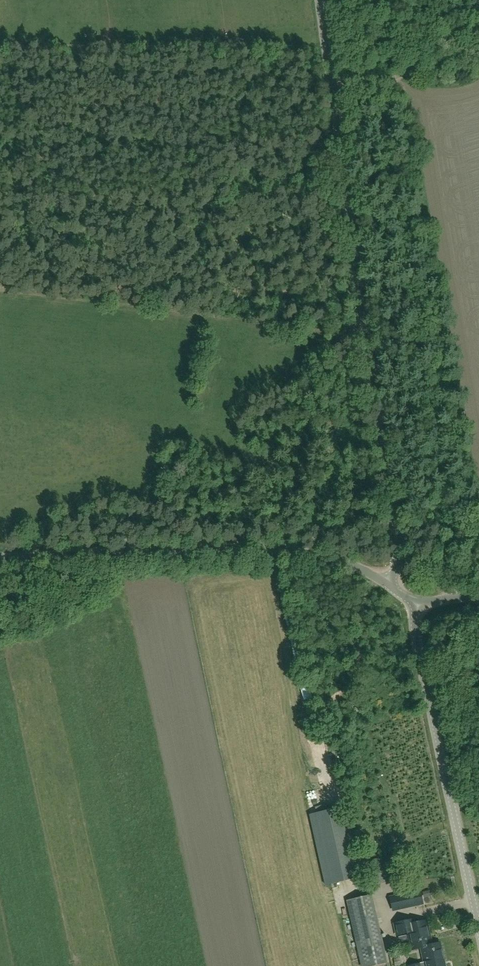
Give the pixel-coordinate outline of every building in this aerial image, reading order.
[(347,880),(332,810),(311,815),(326,885),(347,880)] [(403,853),(402,845),(389,846),(390,854),(403,853)] [(423,904),(420,891),(391,897),(394,910),(423,904)] [(358,948),(362,965),(372,965),(387,963),(372,895),(348,901),(358,948)] [(421,948),(432,945),(427,921),(415,923),(414,919),(395,924),(397,935),(409,933),(409,935),(408,936),(409,942),(411,942),(412,950),(421,948)] [(427,965),(444,961),(440,943),(432,945),(421,948),(424,963),(426,963),(427,965)]
